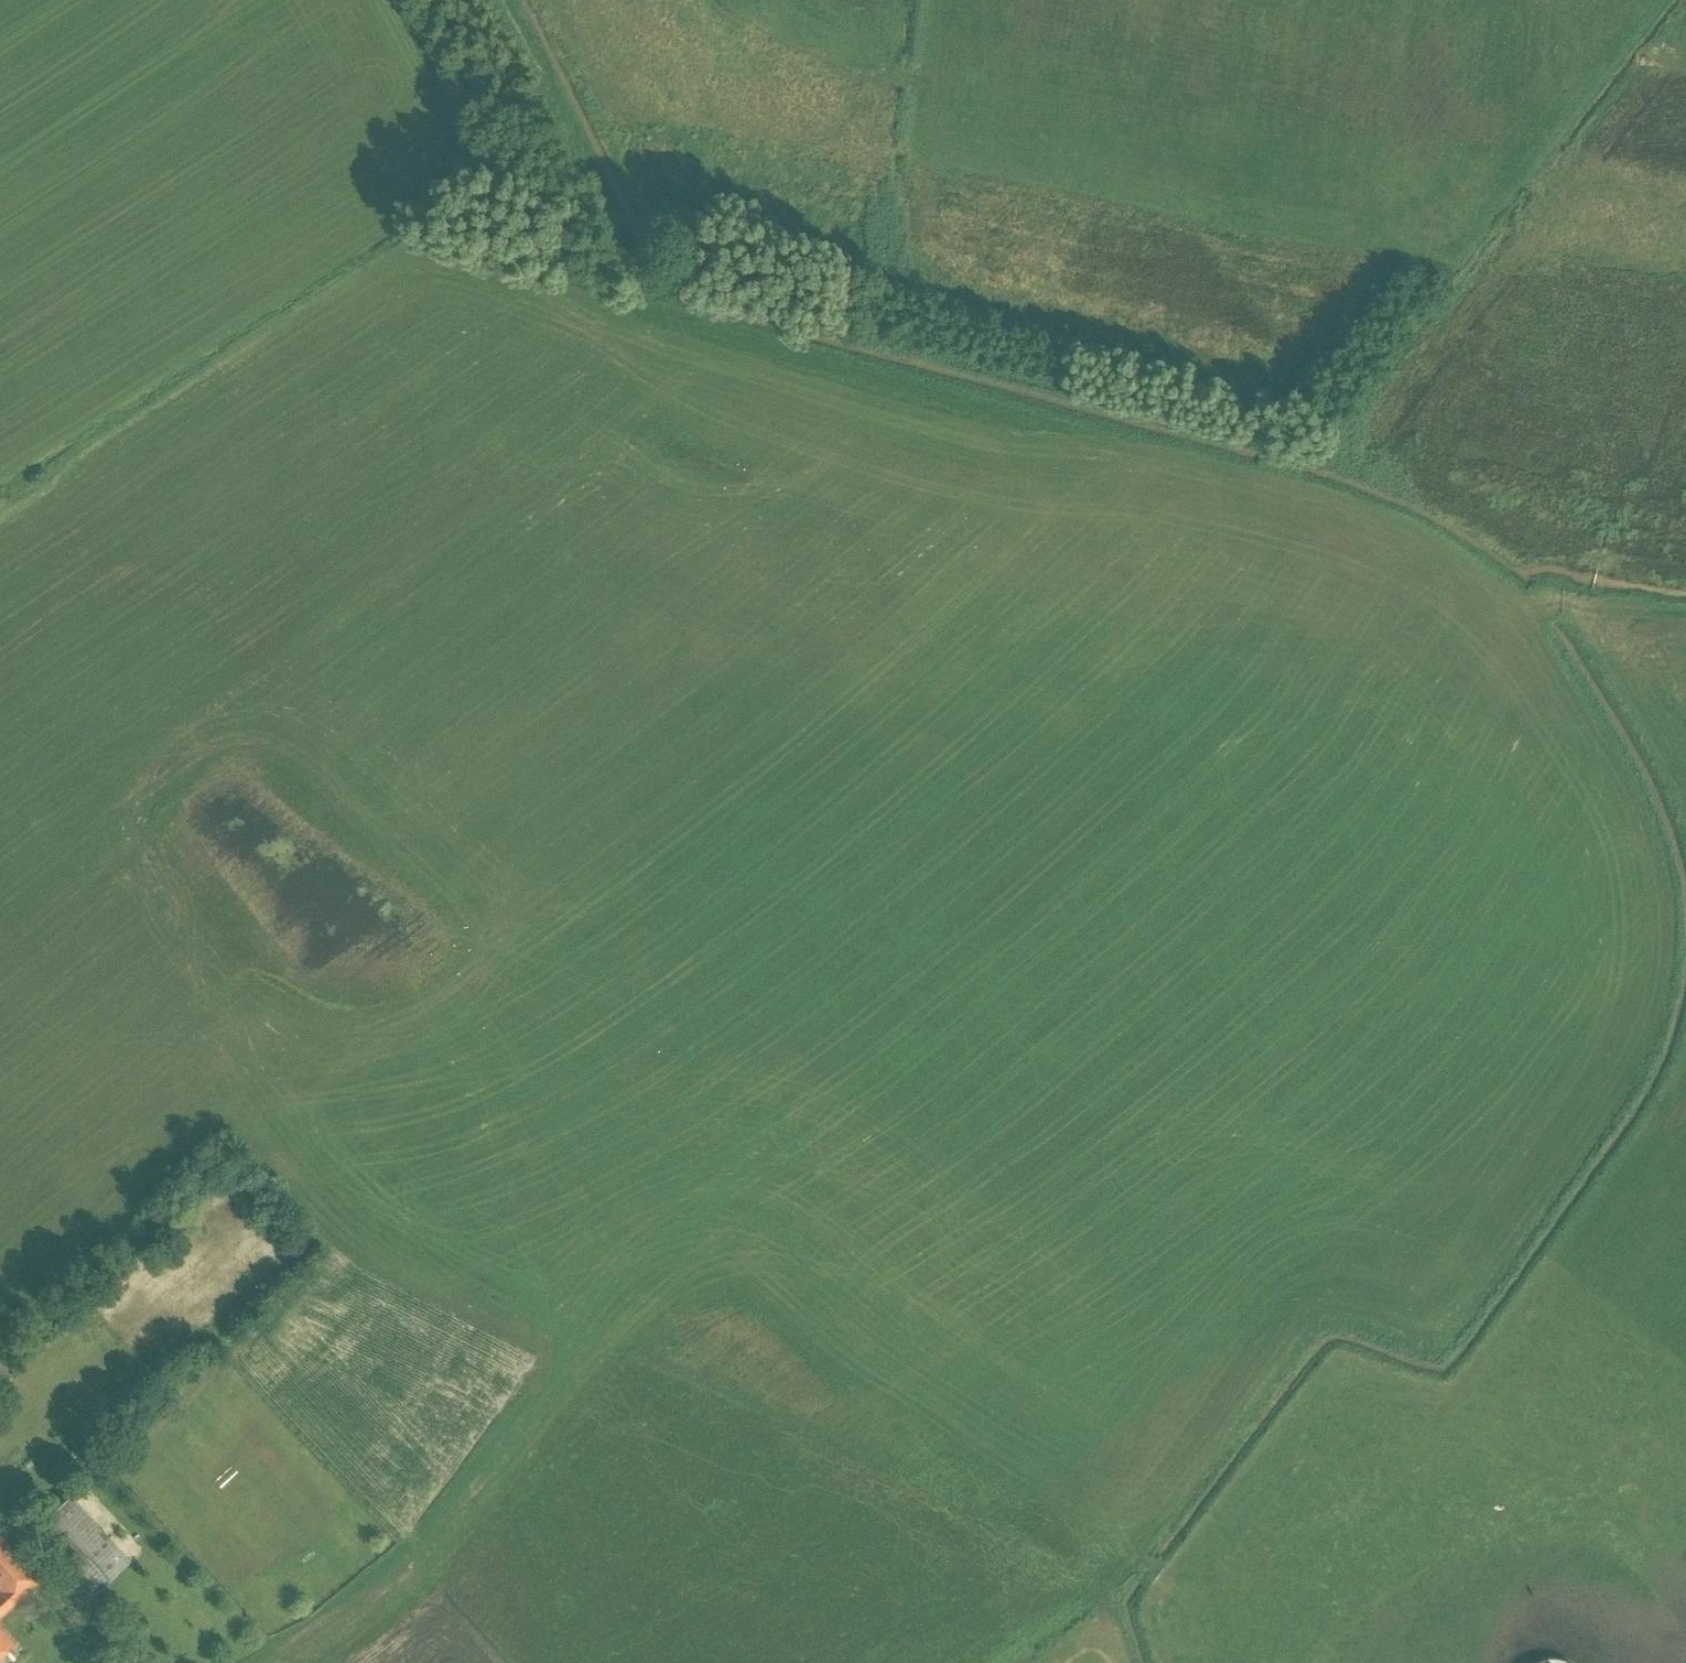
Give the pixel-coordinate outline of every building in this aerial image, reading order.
[(87,1601),(131,1562),(70,1496),(25,1536),(87,1601)] [(41,1580),(0,1535),(0,1591),(2,1593),(0,1594),(0,1618),(41,1580)] [(15,1644),(0,1628),(0,1659),(15,1644)]
